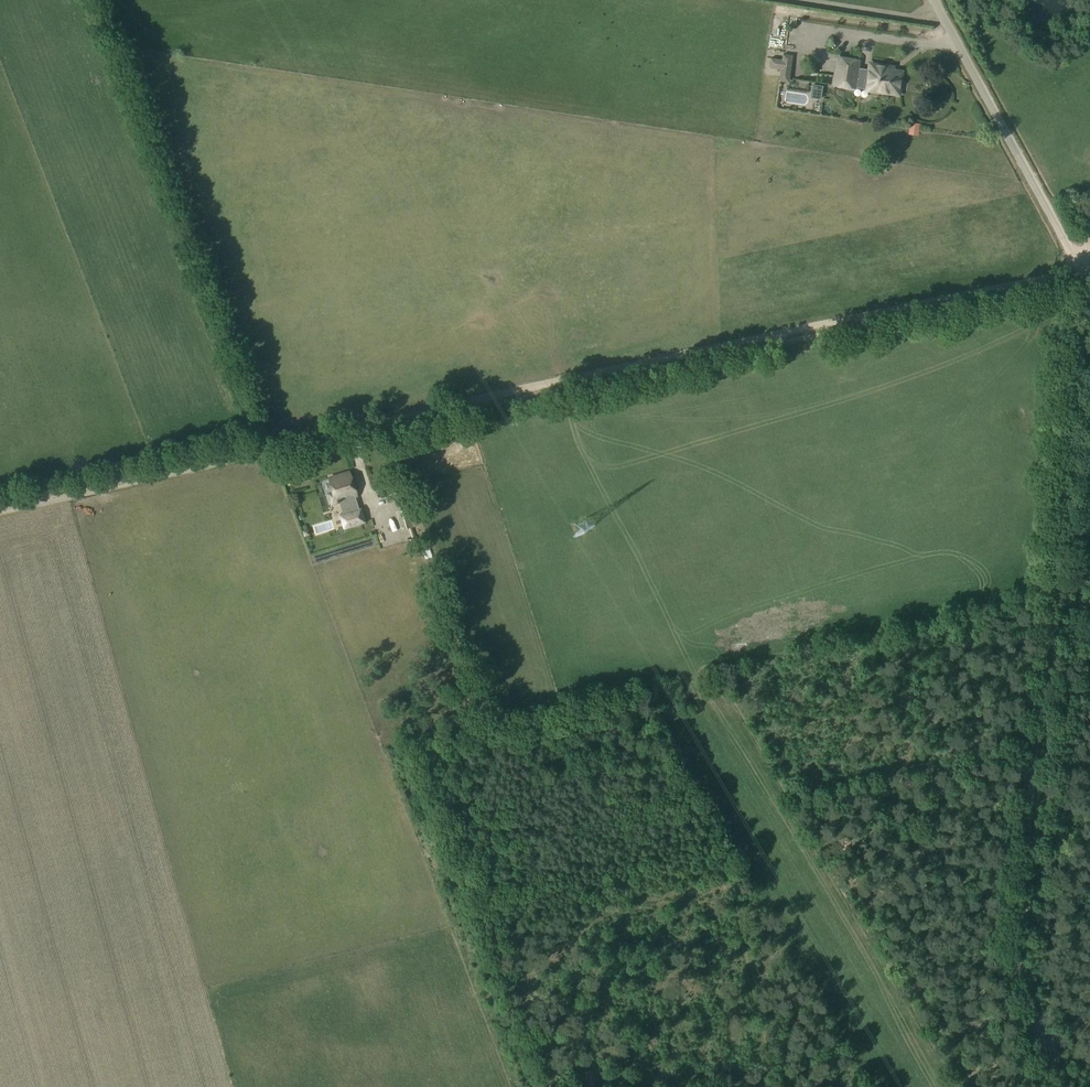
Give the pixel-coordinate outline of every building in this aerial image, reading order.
[(784,55),(780,82),(790,83),(794,56),(784,55)] [(837,56),(833,86),(858,90),(859,88),(865,89),(865,93),(902,99),(906,70),(896,69),(897,65),(869,61),(868,70),(861,69),(863,60),(837,56)] [(818,98),(827,98),(827,87),(818,86),(818,98)] [(910,125),(910,134),(912,134),(919,135),(919,126),(910,125)] [(344,529),(364,523),(360,509),(355,511),(351,498),(357,496),(350,476),(330,482),(334,492),(328,494),(332,504),(342,501),(346,514),(340,516),(344,529)] [(400,484),(386,489),(390,502),(404,498),(400,484)] [(416,538),(405,541),(409,556),(420,553),(416,538)] [(475,713),(462,715),(465,727),(478,725),(475,713)]
